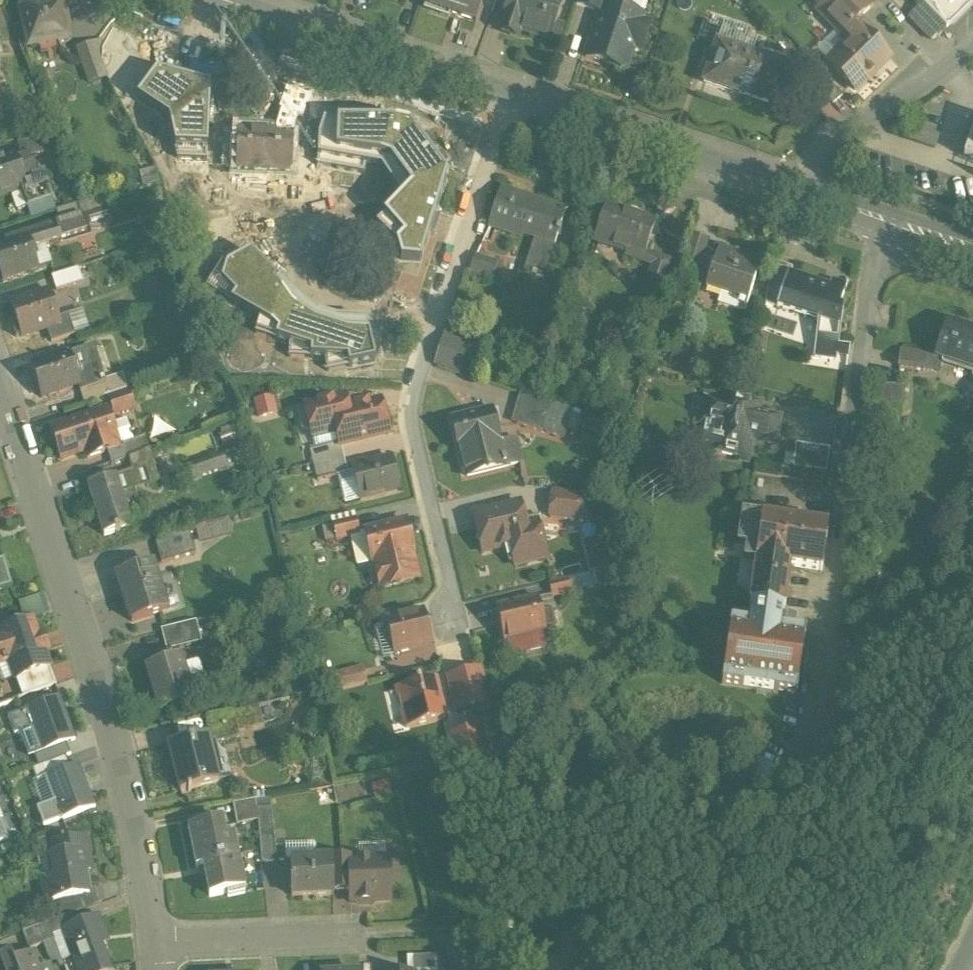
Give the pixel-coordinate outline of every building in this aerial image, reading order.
[(431,7),(477,22),(484,0),(434,0),(431,7)] [(500,30),(520,36),(522,31),(551,40),(564,0),(510,0),(500,30)] [(576,4),(601,13),(603,4),(619,9),(622,0),(577,0),(576,4)] [(641,0),(622,0),(619,9),(643,17),(648,5),(646,2),(641,0)] [(826,4),(851,29),(873,7),(867,0),(830,0),(826,4)] [(947,29),(972,4),(972,0),(918,0),(947,29)] [(67,2),(25,8),(30,45),(33,45),(33,47),(43,46),(43,42),(60,40),(60,42),(69,40),(69,38),(72,37),(67,2)] [(619,9),(603,4),(601,13),(586,58),(608,65),(609,63),(626,69),(625,70),(627,71),(634,48),(642,51),(650,24),(643,22),(644,18),(643,17),(619,9)] [(864,31),(843,52),(844,53),(832,64),(831,64),(830,65),(856,91),(870,77),(869,76),(888,58),(888,59),(889,58),(864,31)] [(80,46),(93,80),(108,75),(96,41),(80,46)] [(782,64),(717,43),(704,83),(769,104),(782,64)] [(843,97),(828,79),(819,87),(834,105),(843,97)] [(283,105),(276,127),(275,133),(293,134),(293,130),(299,110),(303,111),(313,114),(317,100),(306,96),(309,88),(286,81),(284,89),(283,89),(279,104),(283,105)] [(438,264),(443,170),(439,169),(440,150),(421,149),(422,126),(324,121),(321,166),(396,169),(394,216),(380,216),(379,234),(403,235),(402,262),(438,264)] [(275,133),(239,131),(239,139),(229,138),(228,163),(238,163),(237,171),(239,172),(240,179),(258,179),(260,172),(291,174),(293,134),(275,133)] [(964,159),(972,161),(972,132),(964,159)] [(54,139),(19,143),(21,157),(60,153),(54,139)] [(0,162),(0,198),(11,194),(23,190),(26,189),(24,182),(16,157),(0,162)] [(146,183),(161,177),(157,167),(142,173),(146,183)] [(43,176),(24,182),(26,189),(23,190),(30,209),(52,202),(43,176)] [(23,190),(11,194),(18,213),(30,209),(23,190)] [(566,211),(501,190),(490,226),(521,236),(522,234),(538,238),(526,273),(533,275),(533,277),(536,278),(537,276),(543,279),(555,244),(558,235),(560,235),(562,230),(560,230),(566,211)] [(168,204),(160,207),(162,216),(171,214),(168,204)] [(77,205),(58,213),(62,225),(82,218),(77,205)] [(656,223),(607,206),(595,241),(627,253),(626,256),(653,266),(656,258),(645,255),(656,223)] [(62,225),(57,226),(63,242),(87,234),(82,218),(62,225)] [(362,365),(378,367),(382,317),(336,313),(304,293),(303,292),(294,306),(264,254),(265,243),(254,237),(255,222),(225,240),(228,246),(245,236),(248,237),(235,257),(223,256),(222,260),(205,287),(205,294),(251,323),(252,323),(264,345),(267,311),(274,307),(273,313),(280,317),(279,323),(289,341),(300,342),(291,355),(354,360),(362,365)] [(57,224),(26,235),(31,252),(63,242),(57,226),(57,224)] [(0,250),(0,274),(3,284),(38,272),(31,252),(26,235),(18,238),(20,243),(0,250)] [(708,239),(694,235),(685,263),(699,267),(708,239)] [(760,263),(719,250),(706,287),(708,288),(709,285),(748,298),(745,307),(747,307),(762,261),(761,260),(760,263)] [(496,263),(476,257),(471,271),(492,277),(496,263)] [(671,262),(656,257),(656,258),(653,266),(646,286),(662,291),(671,262)] [(793,268),(773,261),(766,304),(778,308),(791,274),(793,268)] [(79,268),(52,277),(57,291),(83,282),(79,268)] [(845,291),(791,274),(778,308),(819,322),(817,338),(825,339),(822,358),(837,360),(838,355),(849,358),(850,347),(839,346),(844,307),(840,306),(845,291)] [(51,292),(11,305),(16,320),(11,322),(17,337),(21,336),(22,337),(47,329),(52,343),(76,335),(69,315),(59,318),(51,292)] [(72,313),(79,332),(93,327),(85,308),(72,313)] [(946,324),(935,358),(972,370),(972,332),(946,324)] [(469,346),(444,338),(436,363),(461,371),(469,346)] [(927,355),(901,352),(899,367),(925,371),(927,355)] [(70,353),(32,366),(42,397),(49,395),(50,397),(61,393),(60,391),(79,385),(81,390),(106,382),(105,379),(99,360),(75,368),(70,353)] [(106,382),(81,390),(85,402),(126,388),(121,374),(105,379),(106,382)] [(905,387),(875,384),(873,412),(903,415),(905,387)] [(128,393),(110,399),(115,413),(133,407),(128,393)] [(551,403),(530,396),(521,394),(512,423),(542,432),(551,403)] [(273,397),(256,401),(260,417),(259,417),(260,418),(277,413),(273,397)] [(381,402),(348,410),(345,398),(306,408),(312,431),(327,427),(334,432),(337,431),(340,442),(341,447),(342,447),(389,435),(381,402)] [(759,405),(730,398),(728,406),(708,401),(704,422),(723,426),(719,444),(713,443),(711,447),(718,448),(717,453),(746,460),(752,436),(776,442),(781,418),(757,413),(759,405)] [(108,410),(53,429),(63,459),(86,451),(88,458),(110,451),(109,449),(118,446),(117,442),(118,441),(108,410)] [(494,410),(451,420),(459,454),(461,453),(466,477),(468,476),(467,474),(506,464),(506,467),(521,464),(515,440),(502,443),(494,410)] [(118,446),(109,449),(110,451),(114,464),(129,459),(150,452),(145,437),(118,446)] [(340,442),(311,450),(315,465),(345,458),(342,447),(341,447),(340,442)] [(196,479),(236,465),(230,447),(190,461),(196,479)] [(160,484),(150,452),(129,459),(134,475),(146,471),(151,487),(160,484)] [(345,458),(315,465),(318,481),(348,474),(345,458)] [(393,459),(352,469),(360,500),(400,490),(393,459)] [(117,479),(88,488),(104,538),(121,533),(120,531),(132,527),(117,479)] [(589,495),(554,491),(551,519),(596,524),(589,495)] [(540,517),(525,521),(521,503),(474,515),(483,553),(511,547),(515,566),(547,559),(542,538),(545,538),(540,517)] [(829,528),(763,518),(762,520),(744,517),(740,546),(748,547),(746,561),(756,563),(752,593),(750,606),(752,606),(783,610),(785,611),(791,568),(822,573),(829,528)] [(356,519),(333,525),(337,540),(360,535),(356,519)] [(406,522),(365,531),(373,563),(375,563),(381,588),(419,579),(413,554),(414,554),(406,522)] [(190,530),(155,540),(162,564),(197,554),(190,530)] [(746,561),(742,561),(738,590),(752,593),(756,563),(746,561)] [(12,587),(4,563),(0,564),(0,591),(12,587)] [(153,564),(118,575),(133,623),(168,611),(153,564)] [(876,572),(866,570),(864,584),(874,586),(876,572)] [(569,579),(550,584),(553,597),(572,593),(569,579)] [(539,598),(497,609),(505,643),(508,642),(508,643),(523,640),(526,654),(547,649),(543,633),(547,632),(546,629),(556,627),(552,611),(542,614),(539,598)] [(780,629),(783,610),(752,606),(750,624),(731,622),(722,685),(797,695),(806,633),(780,629)] [(425,612),(386,621),(390,638),(389,638),(393,652),(394,652),(394,653),(400,652),(401,653),(411,651),(411,649),(433,644),(425,612)] [(0,633),(0,634),(1,638),(0,639),(0,664),(9,660),(16,680),(20,678),(50,667),(44,652),(48,651),(42,634),(38,636),(33,621),(0,633)] [(197,621),(162,630),(168,651),(202,642),(197,621)] [(181,657),(147,667),(161,713),(195,702),(190,685),(181,657)] [(50,667),(20,678),(27,697),(56,686),(50,667)] [(364,668),(332,675),(337,692),(368,684),(364,668)] [(480,669),(449,676),(458,711),(489,704),(480,669)] [(205,680),(190,685),(195,702),(211,697),(205,680)] [(436,680),(405,688),(411,711),(403,712),(407,728),(446,718),(436,680)] [(34,706),(8,716),(15,734),(20,733),(29,757),(35,755),(67,743),(75,739),(59,697),(34,706)] [(215,732),(169,744),(181,791),(219,782),(210,743),(240,736),(234,710),(211,715),(215,732)] [(448,728),(450,760),(490,757),(488,726),(448,728)] [(67,743),(35,755),(39,765),(67,756),(71,754),(67,743)] [(45,776),(71,767),(67,756),(39,765),(33,768),(37,780),(45,776)] [(71,767),(45,776),(54,801),(37,807),(44,826),(95,807),(79,764),(71,767)] [(271,798),(257,800),(258,809),(272,807),(271,798)] [(257,800),(234,804),(238,825),(259,821),(258,809),(257,800)] [(272,807),(258,809),(259,821),(260,839),(275,837),(272,807)] [(9,839),(2,820),(0,821),(0,842),(9,839)] [(226,837),(223,820),(188,827),(196,867),(203,866),(209,897),(245,890),(234,836),(226,837)] [(85,837),(49,843),(55,877),(43,879),(47,903),(90,895),(86,872),(91,871),(85,837)] [(277,862),(275,837),(260,839),(262,863),(277,862)] [(351,858),(333,859),(334,890),(351,890),(350,861),(352,861),(351,858)] [(333,859),(291,860),(292,896),(334,895),(334,890),(333,859)] [(352,861),(350,861),(351,890),(352,902),(391,901),(390,882),(387,879),(386,860),(352,861)] [(70,915),(48,923),(53,936),(66,931),(65,930),(74,926),(70,915)] [(65,930),(66,931),(81,969),(109,969),(97,939),(104,936),(97,918),(74,926),(65,930)] [(48,923),(23,933),(27,946),(53,936),(48,923)] [(14,960),(11,950),(0,954),(0,956),(5,969),(40,969),(34,953),(14,960)] [(414,957),(415,969),(436,969),(435,956),(414,957)]
